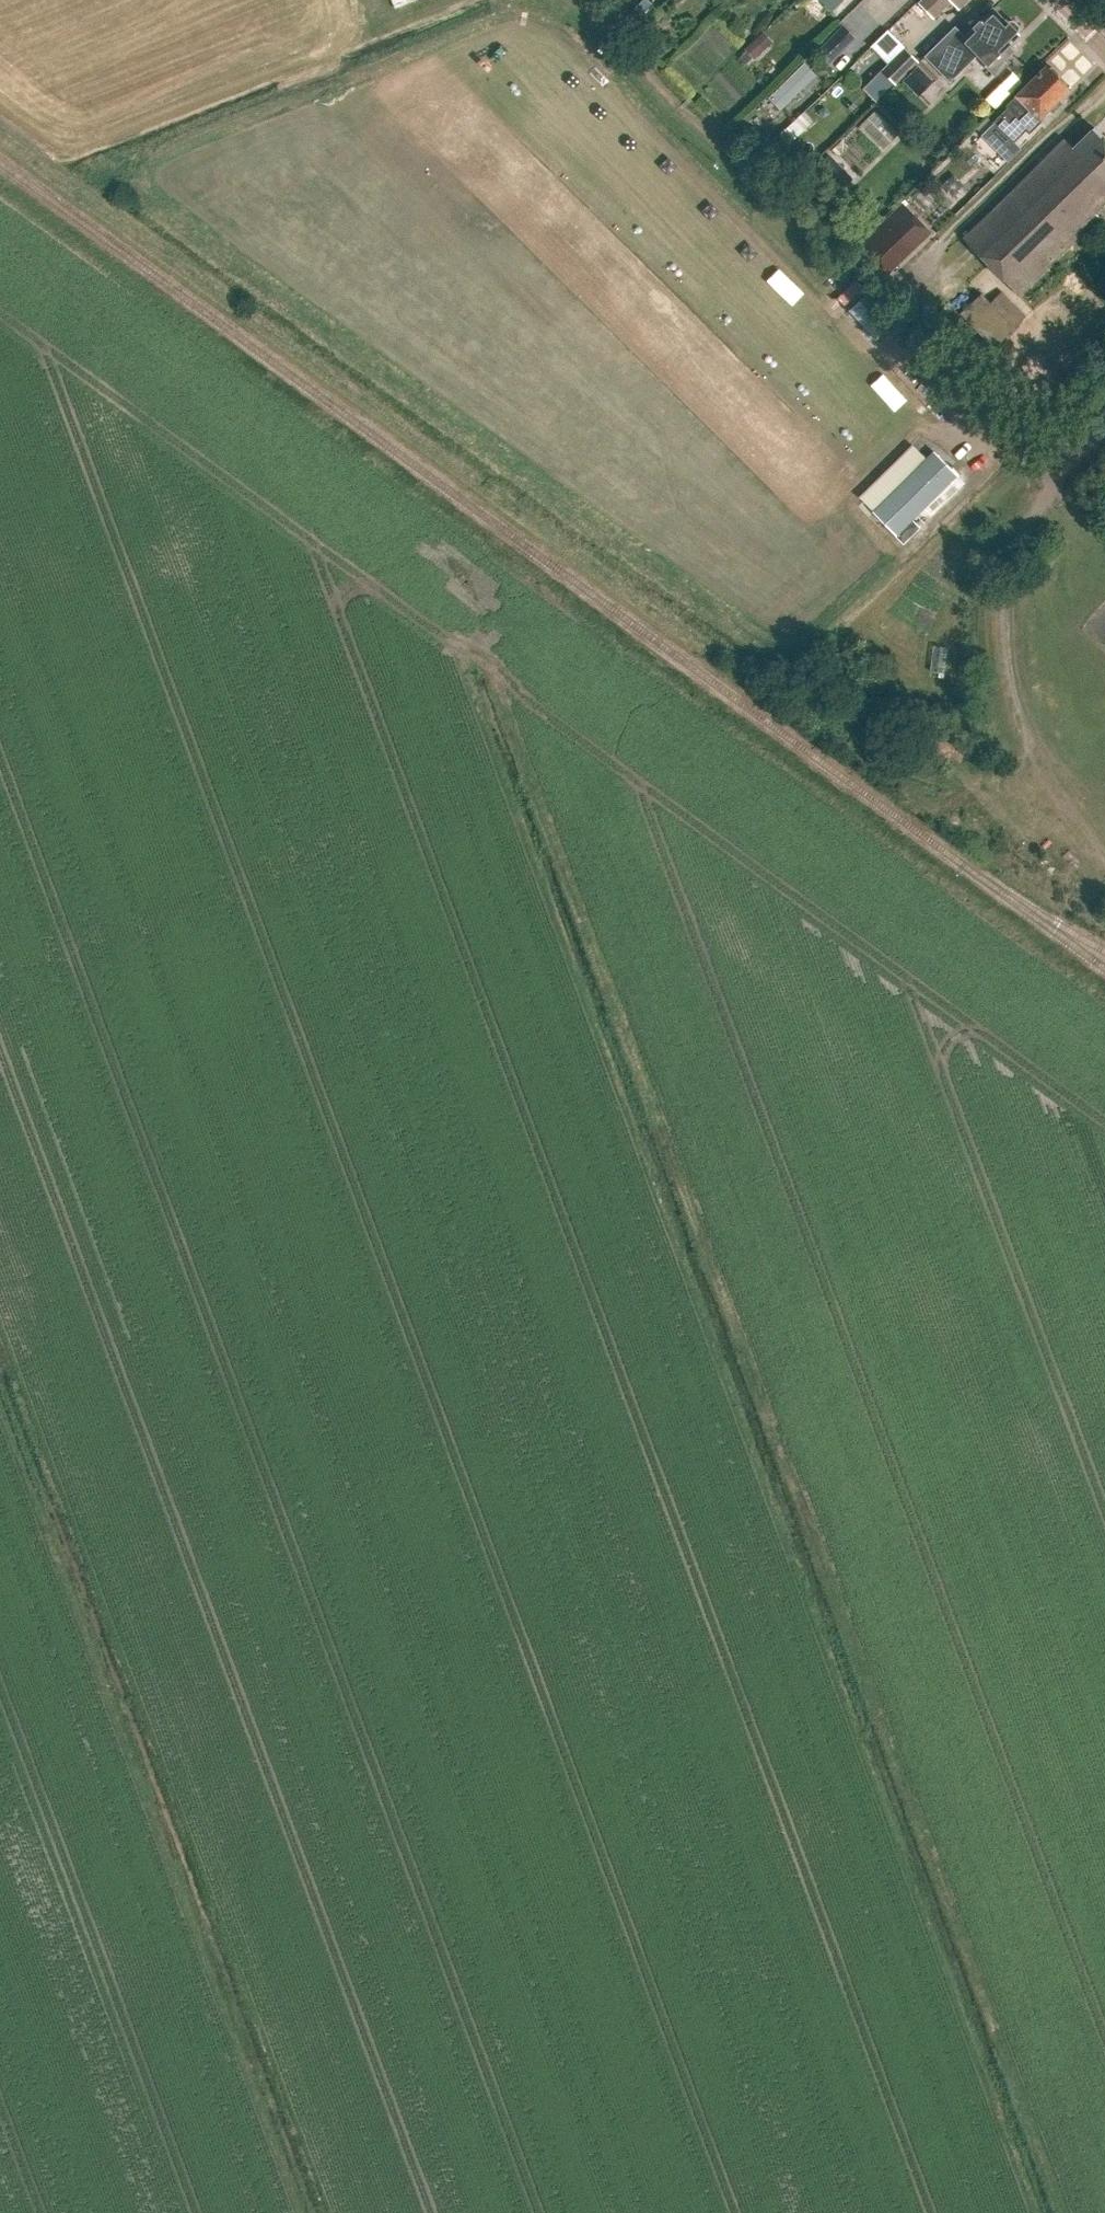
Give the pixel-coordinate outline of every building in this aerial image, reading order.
[(837,8),(846,0),(829,0),(837,8)] [(918,5),(934,20),(951,3),(957,10),(968,0),(923,0),(918,5)] [(1007,46),(1019,35),(1017,33),(1017,29),(1019,28),(1012,21),(1011,21),(1007,22),(1005,20),(1004,21),(992,9),(963,36),(954,27),(923,56),(946,83),(974,56),(993,77),(1009,62),(1005,59),(1013,52),(1007,46)] [(753,60),(773,43),(763,32),(743,49),(753,60)] [(830,64),(847,47),(834,34),(817,52),(830,64)] [(662,55),(671,46),(663,38),(654,47),(662,55)] [(893,82),(916,61),(903,48),(881,69),(893,82)] [(1039,119),(1065,94),(1065,87),(1045,67),(1005,106),(1007,108),(993,122),(1013,142),(1025,131),(1028,134),(1041,121),(1039,119)] [(805,110),(788,128),(798,136),(815,118),(805,110)] [(882,149),(897,135),(874,112),(859,127),(882,149)] [(1094,128),(1073,149),(1064,140),(963,240),(1019,298),(1084,234),(1082,233),(1098,217),(1095,214),(1104,204),(1104,140),(1094,128)] [(783,148),(792,140),(784,131),(775,139),(783,148)] [(852,180),(835,162),(849,148),(842,141),(828,155),(814,169),(838,194),(852,180)] [(779,186),(789,176),(779,166),(769,175),(779,186)] [(887,218),(857,247),(877,268),(907,238),(887,218)] [(899,320),(871,289),(847,311),(874,342),(899,320)] [(993,349),(1025,317),(1001,293),(990,304),(981,295),(960,315),(993,349)] [(920,528),(913,520),(958,475),(935,451),(873,512),(896,536),(895,536),(904,545),(920,528)]
